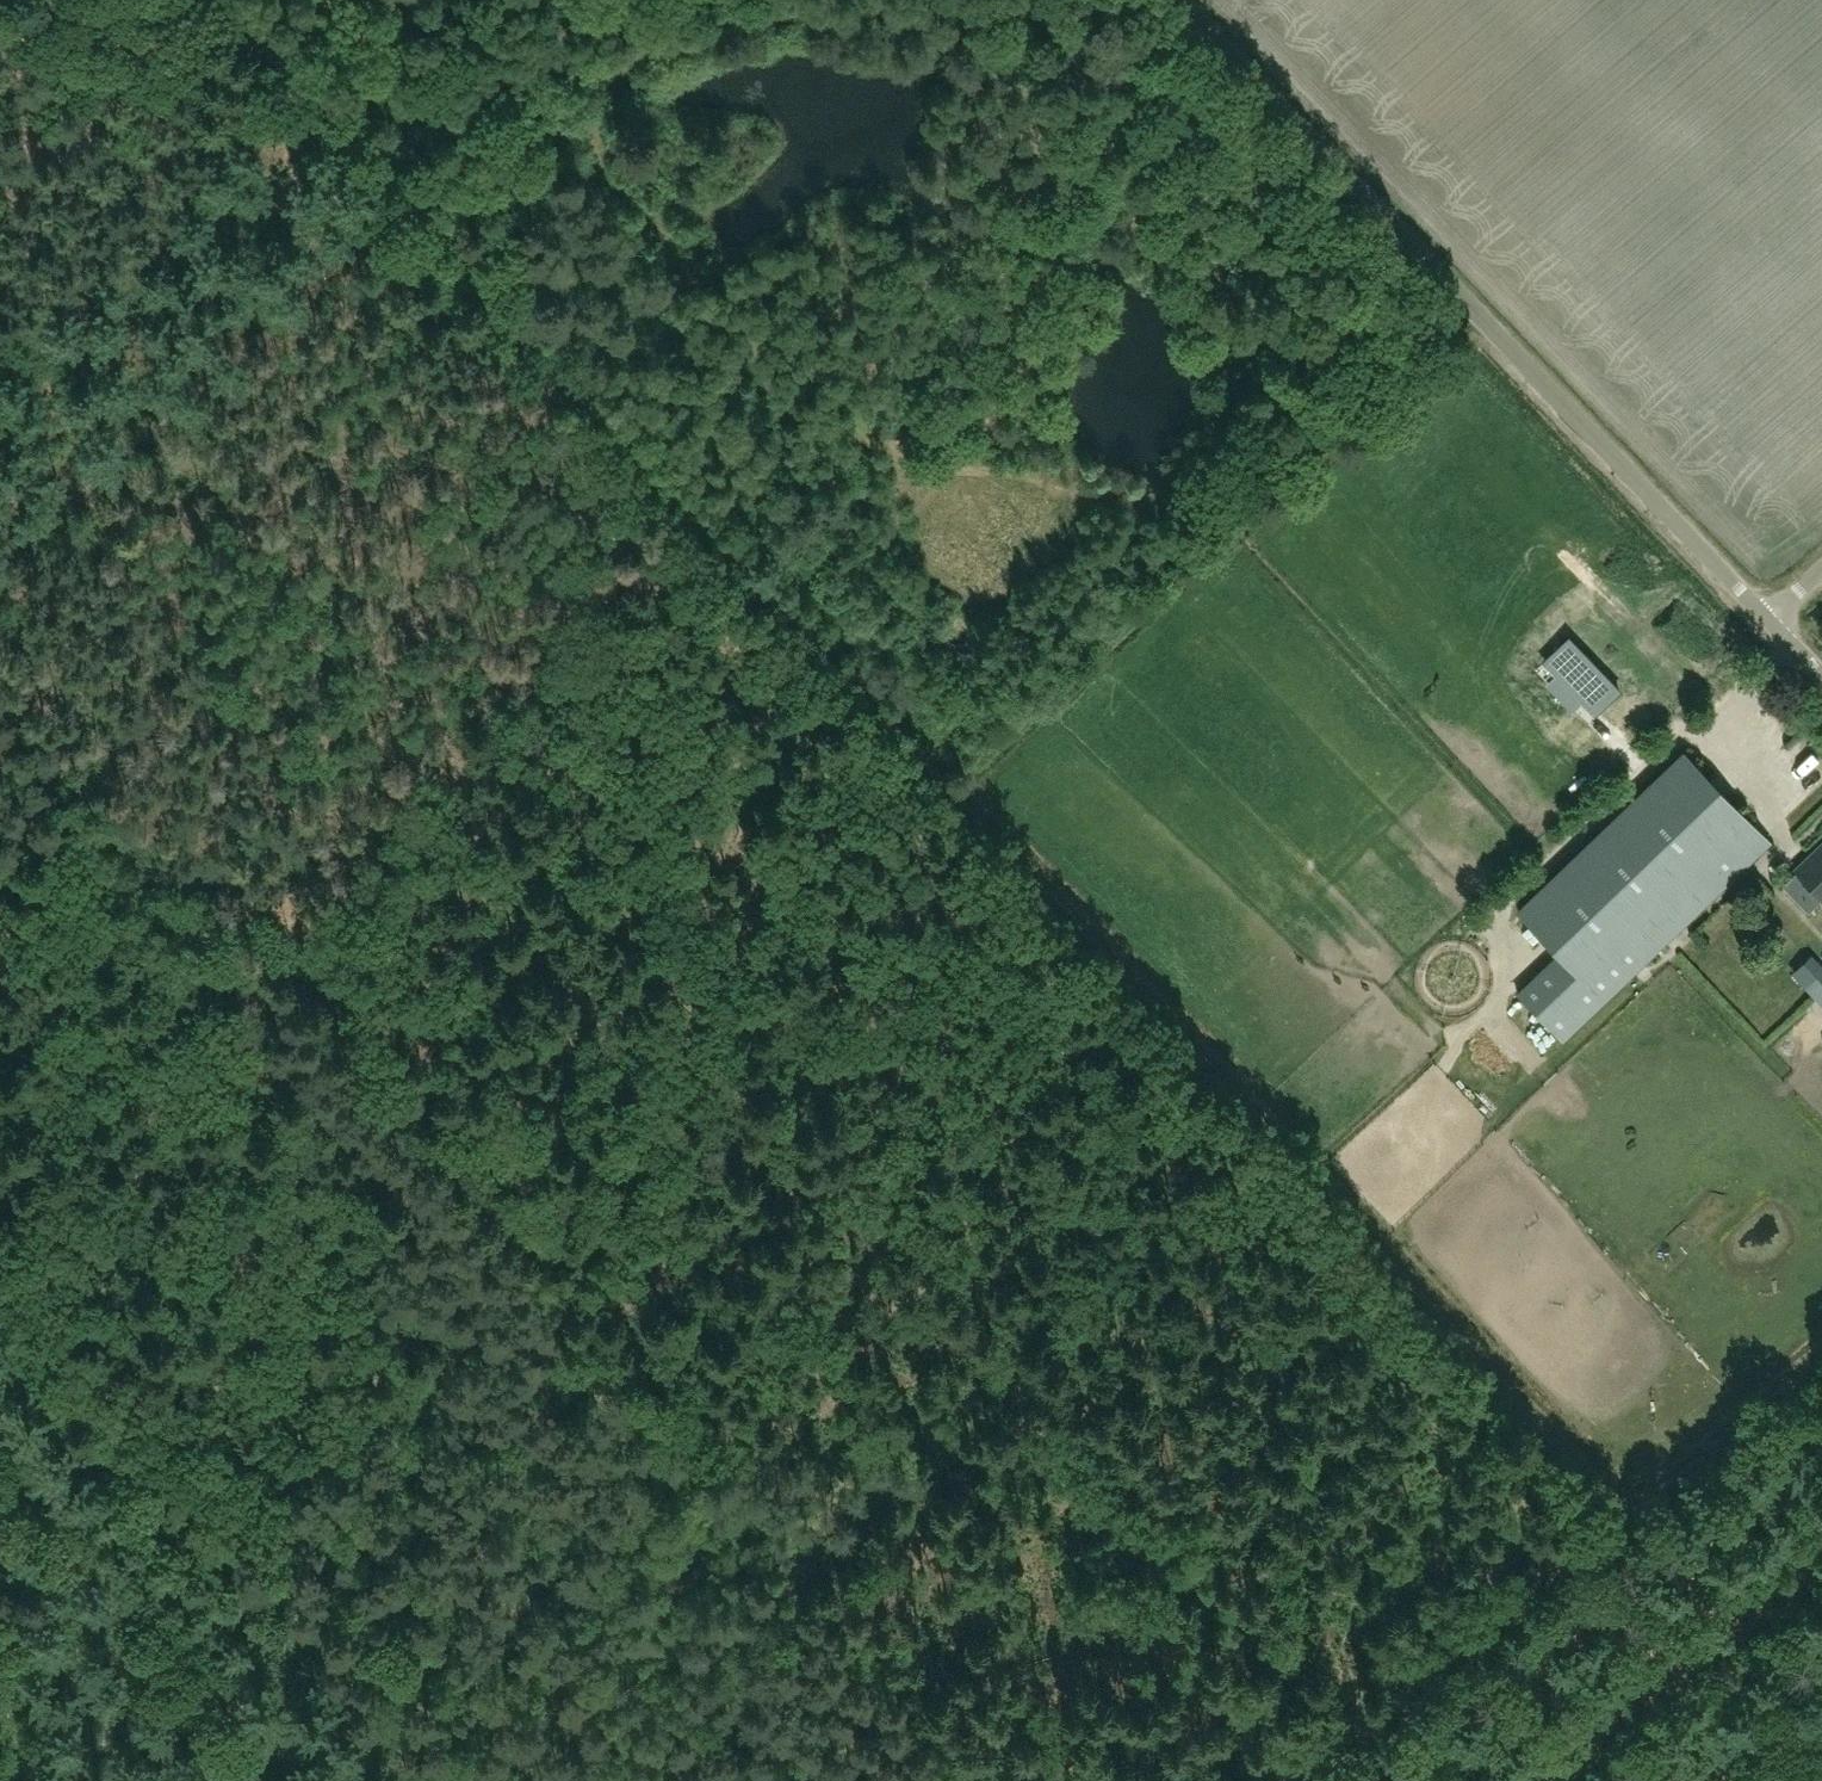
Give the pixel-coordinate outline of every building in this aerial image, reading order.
[(1547,658),(1558,669),(1585,697),(1597,710),(1619,689),(1569,637),(1547,658)] [(1562,1040),(1603,1001),(1769,842),(1683,752),(1517,911),(1558,954),(1517,993),(1562,1040)] [(1795,870),(1821,898),(1821,844),(1795,870)] [(1794,972),(1807,986),(1821,1002),(1821,970),(1810,957),(1794,972)]
